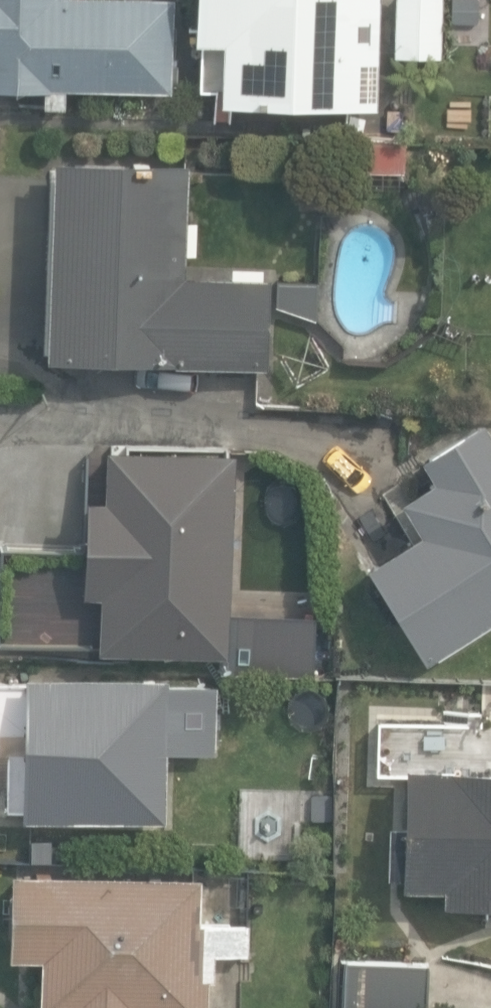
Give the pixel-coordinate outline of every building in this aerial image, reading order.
[(168,94),(171,3),(66,0),(0,0),(0,92),(42,94),(42,107),(62,108),(63,91),(168,94)] [(195,43),(200,43),(199,91),(218,92),(217,107),(375,110),(378,0),(196,0),(195,43)] [(441,57),(444,0),(398,0),(396,55),(441,57)] [(346,170),(407,172),(408,145),(348,143),(346,170)] [(49,358),(268,366),(272,279),(265,279),(265,267),(234,266),(234,278),(185,277),(186,254),(198,255),(199,221),(186,220),(188,164),(56,159),(49,358)] [(278,304),(318,319),(319,283),(280,281),(278,304)] [(423,648),(490,607),(490,427),(481,411),(421,448),(434,469),(402,489),(421,521),(366,555),(423,648)] [(225,671),(316,675),(318,615),(229,611),(236,455),(109,450),(107,499),(88,498),(84,592),(102,593),(100,649),(225,654),(225,671)] [(161,814),(164,741),(209,742),(212,678),(164,677),(164,671),(21,667),(21,674),(0,673),(0,750),(4,750),(2,801),(18,801),(17,809),(161,814)] [(490,898),(490,764),(403,760),(398,878),(441,879),(440,897),(490,898)] [(133,1000),(201,1003),(202,967),(207,968),(208,942),(242,943),(243,913),(193,912),(195,869),(8,863),(5,944),(38,945),(36,997),(66,998),(66,1007),(133,1007),(133,1000)] [(339,1000),(417,1003),(419,953),(341,950),(339,1000)]
